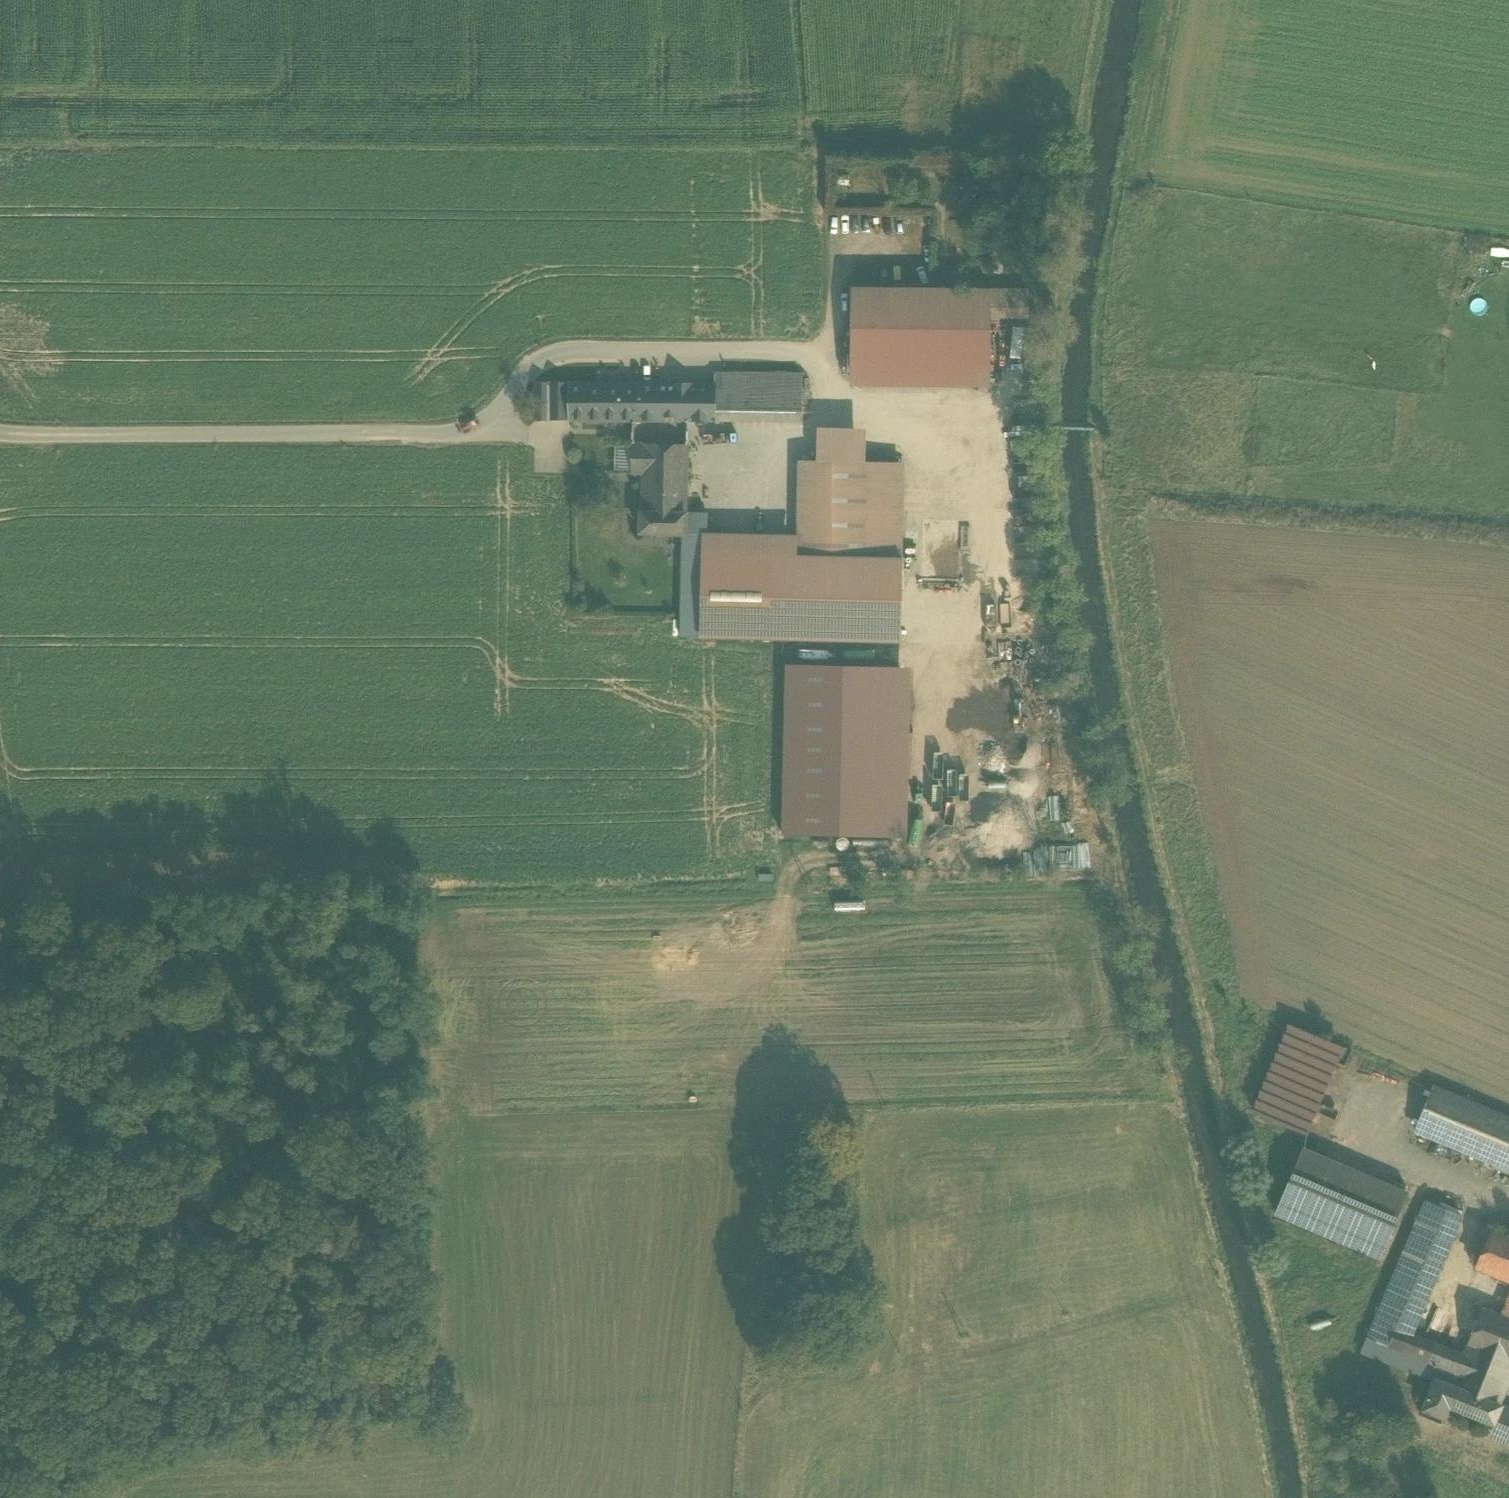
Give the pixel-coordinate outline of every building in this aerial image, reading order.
[(852,290),(849,387),(990,388),(991,291),(852,290)] [(716,384),(715,421),(801,423),(802,374),(714,373),(714,384),(716,384)] [(568,421),(568,383),(535,383),(535,421),(568,421)] [(568,383),(568,421),(568,422),(658,423),(658,384),(568,383)] [(716,384),(714,384),(658,384),(658,423),(688,423),(688,421),(715,421),(716,384)] [(1038,445),(1037,423),(1010,424),(1011,446),(1038,445)] [(817,431),(816,452),(865,453),(866,433),(817,431)] [(653,493),(686,494),(686,472),(687,445),(631,444),(631,475),(642,475),(642,485),(654,486),(653,493)] [(687,445),(686,472),(702,472),(702,444),(687,444),(687,445)] [(816,452),(816,461),(865,463),(865,453),(816,452)] [(863,559),(863,558),(865,463),(816,461),(800,461),(799,538),(798,557),(798,558),(863,559)] [(899,464),(865,463),(863,558),(898,559),(899,464)] [(686,494),(653,493),(654,486),(642,485),(640,533),(683,535),(685,535),(685,514),(686,494)] [(707,515),(685,514),(685,535),(683,535),(683,555),(704,555),(705,555),(706,536),(707,515)] [(798,557),(799,538),(706,536),(705,555),(798,557)] [(704,555),(683,555),(681,637),(702,638),(704,555)] [(798,557),(705,555),(704,555),(702,638),(901,643),(902,559),(898,559),(863,558),(863,559),(798,558),(798,557)] [(898,672),(793,669),(788,830),(893,833),(898,672)] [(1045,813),(1045,822),(992,822),(992,845),(1054,845),(1054,813),(1045,813)] [(1342,1049),(1288,1027),(1253,1111),(1306,1134),(1342,1049)] [(1417,1131),(1508,1170),(1508,1120),(1435,1089),(1417,1131)] [(1406,1194),(1304,1150),(1276,1215),(1379,1259),(1406,1194)] [(1374,1320),(1412,1335),(1461,1218),(1425,1202),(1374,1320)] [(1491,1229),(1474,1268),(1508,1283),(1508,1237),(1491,1229)] [(1482,1309),(1474,1327),(1508,1340),(1508,1319),(1482,1309)] [(1507,1388),(1508,1384),(1508,1340),(1474,1327),(1464,1353),(1412,1335),(1374,1320),(1361,1353),(1435,1381),(1436,1380),(1455,1387),(1460,1375),(1507,1388)] [(1500,1407),(1507,1388),(1460,1375),(1455,1387),(1447,1405),(1449,1406),(1493,1423),(1500,1407)] [(1440,1424),(1449,1406),(1447,1405),(1455,1387),(1436,1380),(1435,1381),(1420,1416),(1440,1424)] [(1500,1407),(1493,1423),(1489,1434),(1508,1441),(1508,1411),(1500,1407)]
